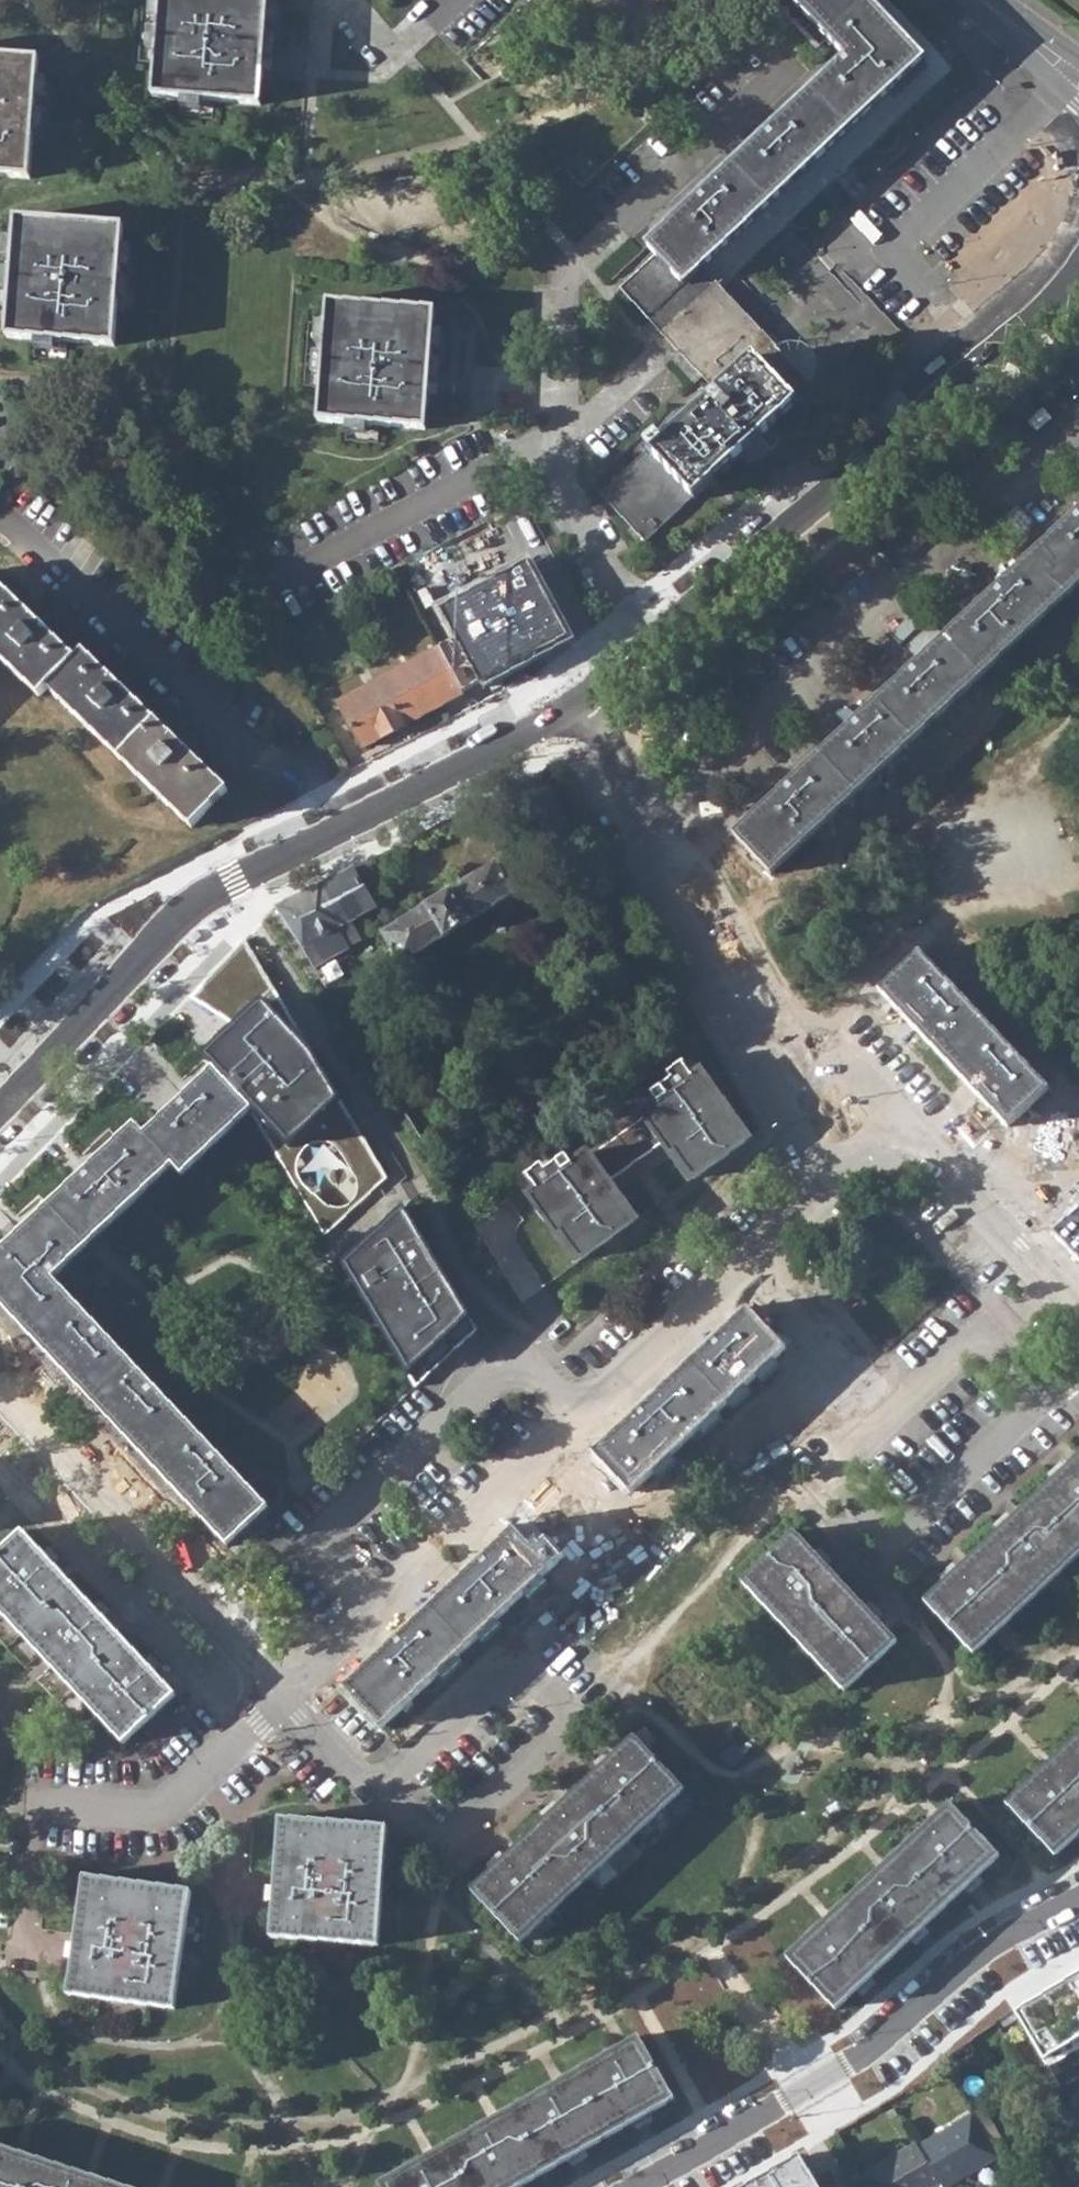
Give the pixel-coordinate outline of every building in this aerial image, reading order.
[(267,0),(160,0),(153,97),(260,106),(267,0)] [(864,0),(788,0),(845,60),(646,246),(655,257),(620,290),(648,320),(700,271),(921,62),(867,3),(864,0)] [(38,61),(0,59),(0,176),(28,179),(38,61)] [(123,227),(16,220),(6,337),(113,345),(123,227)] [(984,282),(1001,267),(995,261),(979,275),(984,282)] [(708,280),(700,271),(648,320),(657,329),(661,333),(713,285),(708,280)] [(646,542),(710,483),(721,495),(755,463),(822,402),(780,357),(713,285),(661,333),(717,392),(661,443),(657,438),(599,491),(646,542)] [(428,400),(435,311),(327,304),(317,420),(426,429),(428,400)] [(734,836),(771,876),(1078,588),(1078,513),(734,836)] [(531,569),(446,614),(482,685),(556,646),(560,626),(531,569)] [(3,589),(0,592),(0,660),(38,697),(47,689),(190,827),(226,790),(83,653),(76,659),(3,589)] [(439,649),(338,703),(363,749),(464,695),(439,649)] [(368,855),(351,864),(370,899),(387,890),(368,855)] [(386,928),(381,931),(400,963),(512,893),(493,862),(386,928)] [(376,909),(370,899),(351,864),(276,906),(313,970),(349,950),(337,930),(376,909)] [(880,991),(1009,1129),(1048,1091),(920,954),(880,991)] [(55,979),(40,995),(46,1001),(62,985),(55,979)] [(125,1024),(141,1008),(134,1002),(119,1018),(125,1024)] [(281,1152),(321,1107),(298,1061),(250,1010),(197,1060),(281,1152)] [(560,1233),(579,1259),(631,1222),(612,1195),(616,1192),(607,1180),(660,1142),(669,1155),(673,1152),(692,1178),(745,1141),(726,1114),(730,1111),(700,1069),(691,1076),(681,1062),(666,1073),(670,1078),(650,1092),(656,1101),(639,1113),(642,1117),(589,1155),(586,1150),(570,1162),(563,1154),(544,1168),(539,1163),(525,1174),(535,1187),(526,1193),(556,1236),(560,1233)] [(228,1545),(269,1508),(267,1506),(269,1504),(276,1509),(283,1500),(284,1490),(281,1481),(271,1474),(259,1473),(252,1477),(254,1481),(248,1487),(51,1279),(172,1167),(181,1178),(250,1114),(213,1074),(144,1137),(134,1127),(0,1254),(0,1306),(228,1545)] [(275,1160),(321,1238),(386,1179),(338,1101),(275,1160)] [(1045,1224),(1078,1261),(1078,1193),(1045,1224)] [(395,1215),(336,1270),(398,1377),(457,1323),(395,1215)] [(880,1395),(816,1326),(788,1352),(751,1312),(593,1458),(630,1498),(777,1362),(841,1431),(880,1395)] [(923,1601),(972,1654),(1078,1554),(1078,1455),(923,1601)] [(23,1531),(0,1553),(0,1611),(124,1743),(177,1694),(23,1531)] [(513,1533),(345,1687),(382,1727),(550,1573),(513,1533)] [(896,1643),(795,1533),(743,1582),(845,1692),(896,1643)] [(1006,1801),(1055,1853),(1078,1830),(1078,1733),(1006,1801)] [(473,1890),(521,1941),(684,1789),(635,1738),(473,1890)] [(1000,1856),(951,1804),(788,1957),(837,2010),(1000,1856)] [(386,1830),(279,1822),(271,1936),(377,1945),(386,1830)] [(187,1875),(79,1867),(69,1986),(177,1994),(187,1875)] [(1025,2002),(1055,2049),(1078,2034),(1078,1967),(1025,2002)] [(466,2186),(516,2186),(674,2098),(639,2037),(443,2148),(466,2186)] [(971,2115),(993,2152),(1003,2145),(980,2108),(971,2115)] [(916,2146),(939,2184),(940,2186),(943,2186),(995,2156),(993,2152),(971,2115),(916,2146)] [(939,2184),(916,2146),(915,2144),(861,2175),(868,2186),(940,2186),(939,2184)] [(0,2146),(0,2186),(127,2186),(0,2146)] [(381,2186),(466,2186),(443,2148),(380,2185),(381,2186)] [(746,2186),(820,2186),(801,2154),(746,2186)]
